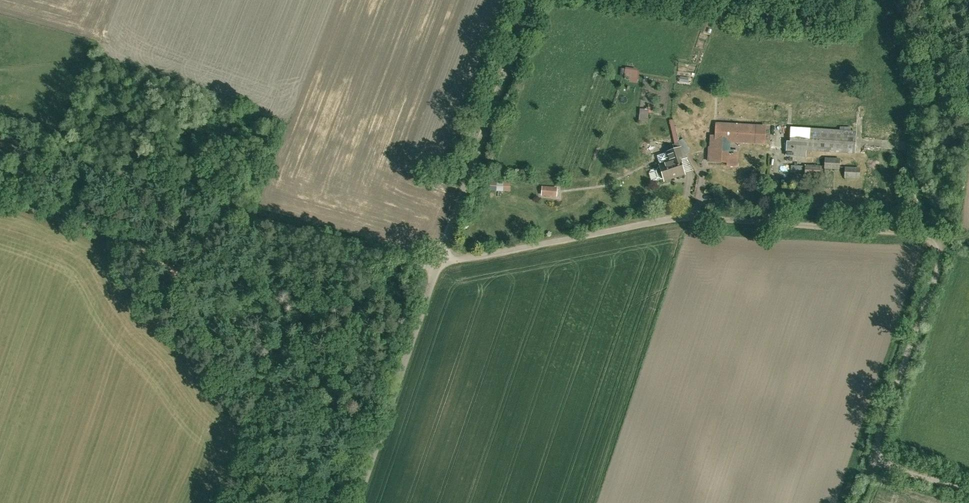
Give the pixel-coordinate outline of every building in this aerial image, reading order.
[(680,62),(678,70),(694,73),(696,65),(680,62)] [(625,77),(630,77),(630,83),(639,83),(639,69),(625,69),(625,77)] [(652,108),(643,108),(642,117),(651,117),(652,108)] [(766,144),(768,123),(716,120),(715,134),(710,134),(708,161),(728,162),(727,165),(738,165),(739,148),(731,148),(731,142),(766,144)] [(842,124),(793,120),(792,136),(788,135),(787,158),(808,160),(808,158),(809,145),(857,149),(859,126),(853,125),(853,121),(842,120),(842,124)] [(656,147),(668,185),(689,178),(686,168),(683,168),(678,152),(680,151),(677,140),(656,147)] [(843,152),(827,151),(826,163),(842,164),(843,152)] [(808,160),(807,170),(823,171),(824,160),(808,158),(808,160)] [(862,161),(847,160),(846,172),(862,172),(862,161)] [(512,181),(498,181),(498,186),(491,186),(491,192),(512,192),(512,181)] [(560,185),(544,185),(543,195),(559,196),(560,185)]
